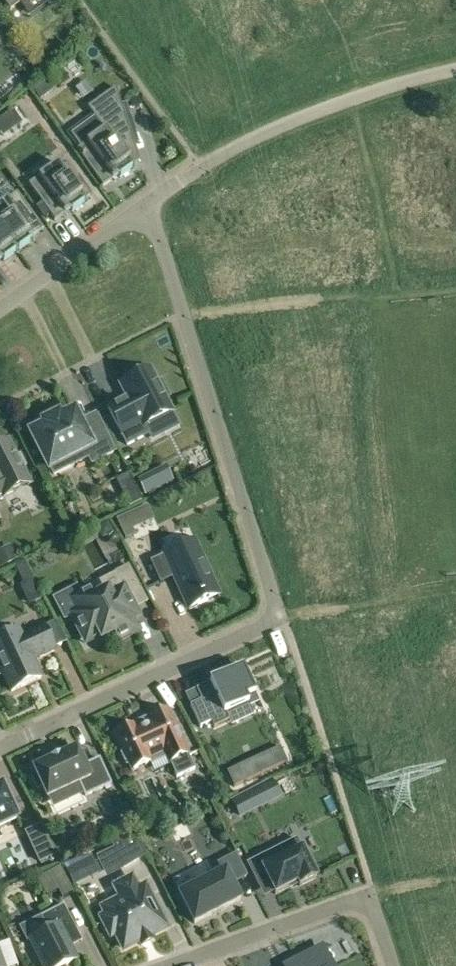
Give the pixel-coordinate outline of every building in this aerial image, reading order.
[(10,10),(25,0),(3,0),(10,10)] [(46,79),(33,89),(40,100),(54,90),(46,79)] [(88,108),(93,115),(66,135),(77,150),(103,186),(104,185),(118,175),(120,178),(134,168),(132,165),(139,160),(139,162),(140,161),(116,86),(115,87),(115,88),(108,93),(88,108)] [(0,118),(0,128),(18,115),(13,109),(0,118)] [(58,164),(28,184),(55,221),(56,220),(56,219),(70,209),(72,212),(86,202),(84,200),(91,195),(78,176),(71,182),(58,164)] [(0,205),(0,227),(17,251),(29,243),(27,240),(41,230),(42,230),(43,229),(17,193),(0,205)] [(17,251),(0,227),(0,259),(2,258),(4,261),(17,251)] [(121,385),(128,398),(108,408),(127,446),(149,434),(145,426),(171,413),(165,400),(170,398),(162,382),(157,384),(150,370),(121,385)] [(45,427),(31,434),(49,470),(51,469),(54,474),(71,466),(68,460),(86,451),(92,462),(114,451),(95,415),(79,423),(74,413),(59,420),(58,416),(44,423),(45,427)] [(0,445),(0,495),(2,494),(3,498),(16,491),(13,484),(26,477),(22,469),(26,467),(20,455),(15,457),(8,442),(0,445)] [(145,494),(165,483),(159,471),(138,481),(145,494)] [(124,487),(132,483),(127,474),(116,479),(120,486),(124,487)] [(135,534),(132,529),(125,515),(116,519),(125,539),(135,534)] [(13,545),(0,552),(0,559),(5,568),(21,560),(13,545)] [(163,556),(150,562),(160,583),(175,577),(189,609),(218,596),(198,552),(171,565),(166,554),(163,556)] [(32,603),(42,599),(25,561),(15,566),(23,584),(32,603)] [(141,590),(128,566),(115,573),(122,587),(109,594),(107,590),(95,597),(91,588),(78,595),(84,607),(70,614),(82,637),(96,630),(101,640),(114,633),(118,642),(131,635),(124,623),(139,616),(129,597),(141,590)] [(32,659),(39,655),(40,657),(54,650),(44,627),(22,637),(19,631),(0,640),(0,676),(3,674),(11,692),(41,678),(32,659)] [(201,701),(190,706),(200,728),(211,723),(214,728),(229,721),(226,713),(248,703),(246,698),(255,693),(243,668),(196,690),(201,701)] [(115,733),(124,752),(121,754),(126,765),(129,764),(132,771),(151,762),(148,757),(163,749),(177,778),(195,769),(167,709),(149,718),(150,721),(135,729),(133,725),(130,726),(129,723),(117,729),(118,732),(115,733)] [(281,747),(226,772),(233,787),(287,762),(281,747)] [(35,774),(31,776),(37,789),(42,787),(47,798),(79,783),(85,796),(111,784),(99,759),(84,765),(77,749),(59,757),(59,756),(50,760),(51,761),(33,769),(35,774)] [(17,819),(2,786),(0,787),(0,827),(17,819)] [(254,809),(245,791),(230,799),(239,817),(254,809)] [(40,826),(26,833),(39,862),(54,855),(40,826)] [(97,856),(107,877),(146,854),(136,834),(111,844),(113,848),(97,856)] [(296,839),(246,864),(257,885),(268,880),(274,893),(275,894),(289,887),(298,883),(299,885),(299,886),(316,878),(296,839)] [(216,876),(179,895),(194,924),(213,914),(213,915),(222,910),(240,900),(232,884),(246,877),(235,855),(211,867),(216,876)] [(62,870),(38,882),(48,900),(59,895),(64,903),(76,896),(62,870)] [(106,915),(100,918),(110,938),(117,935),(124,949),(139,941),(141,946),(152,940),(150,935),(165,928),(144,888),(138,891),(132,878),(114,887),(120,900),(103,909),(106,915)] [(79,936),(64,905),(41,917),(45,926),(44,932),(30,939),(44,965),(65,965),(76,960),(69,948),(82,941),(79,936)] [(321,948),(286,965),(330,965),(321,948)]
